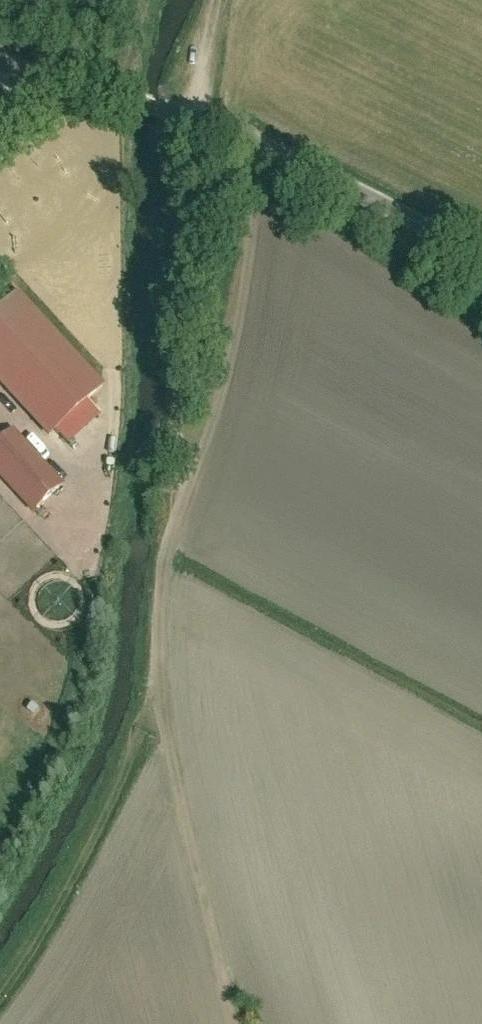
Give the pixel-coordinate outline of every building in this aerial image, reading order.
[(102,387),(17,294),(0,309),(0,382),(49,435),(102,387)] [(62,485),(13,431),(0,443),(0,477),(32,512),(62,485)]
